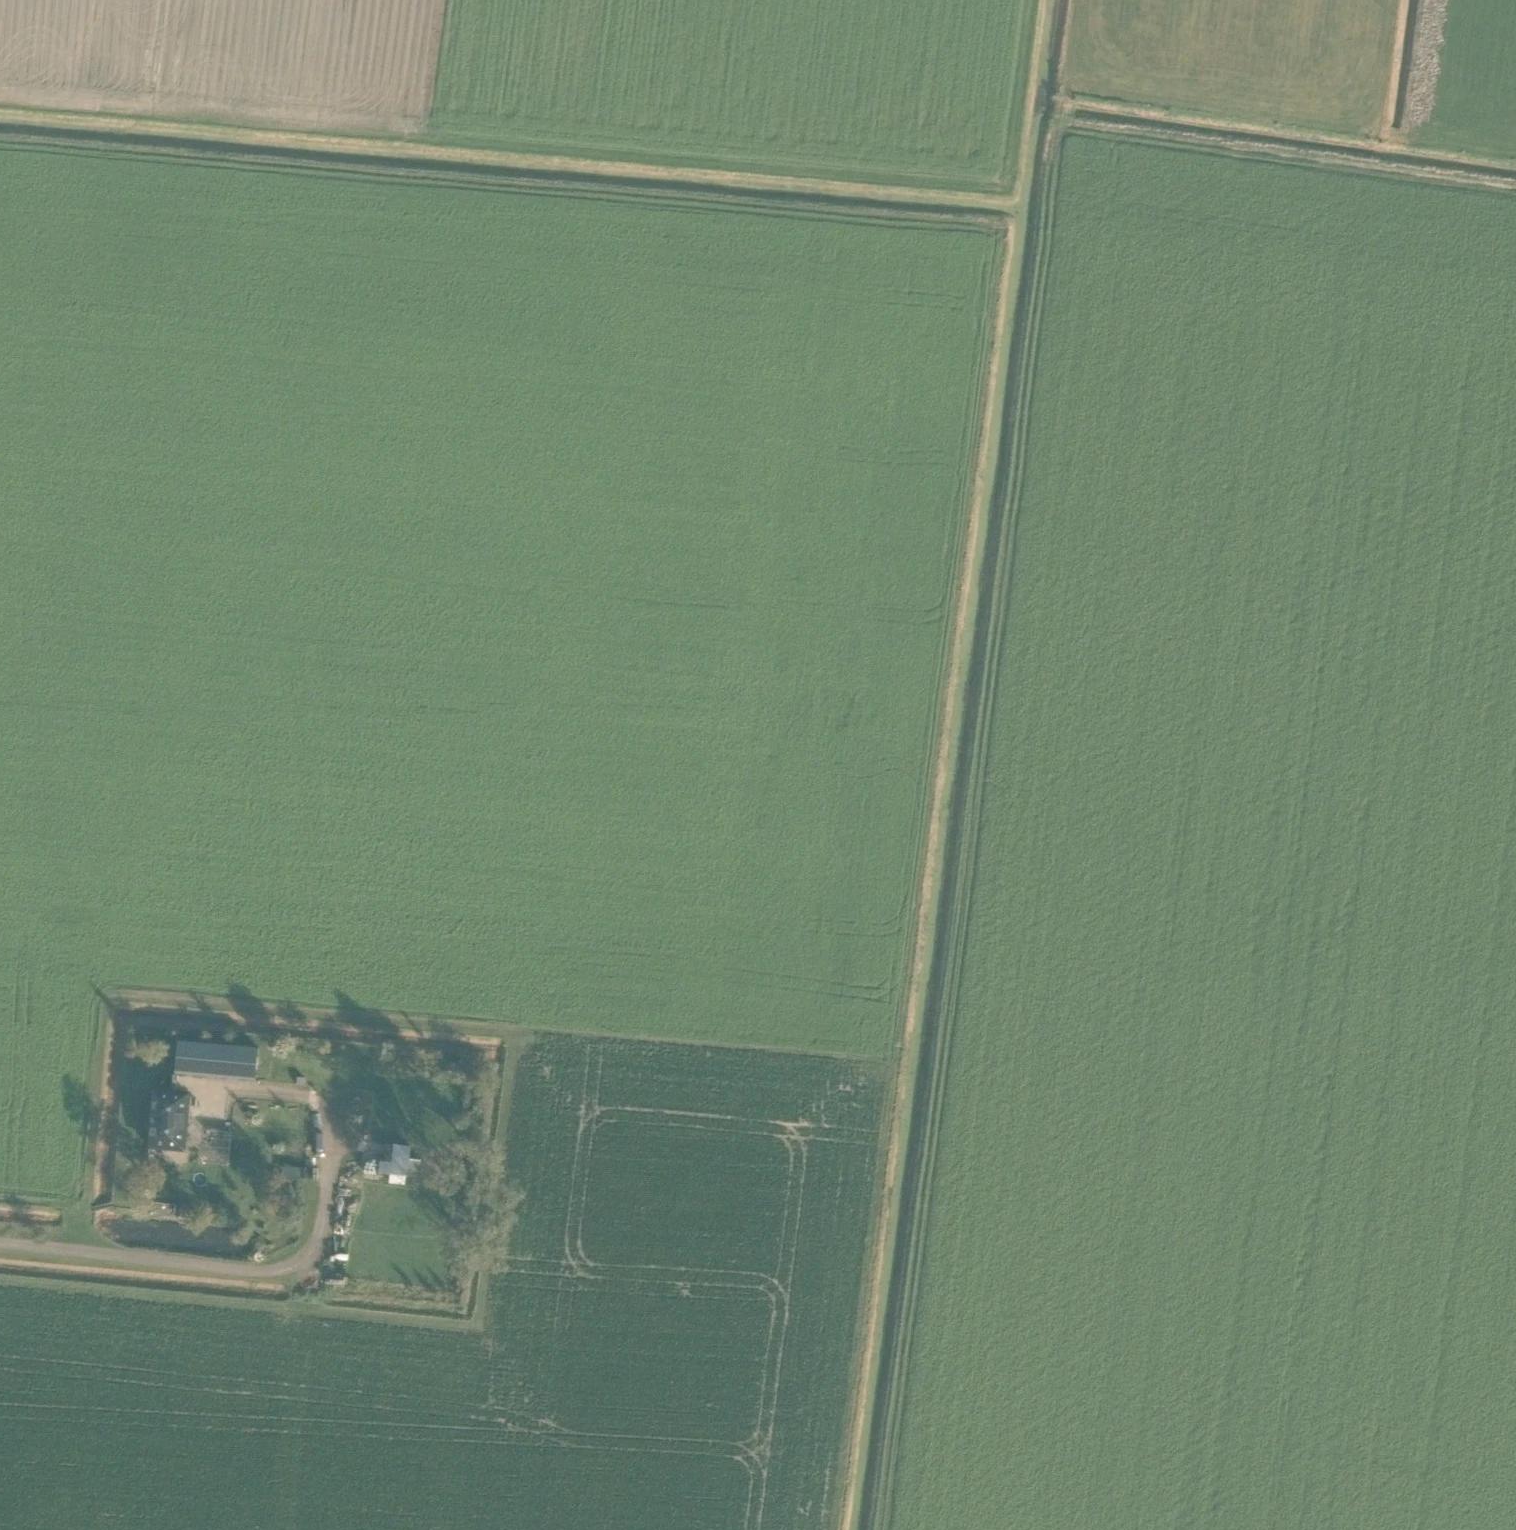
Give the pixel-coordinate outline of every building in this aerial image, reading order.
[(179,1040),(176,1072),(256,1079),(259,1047),(179,1040)] [(155,1090),(150,1145),(185,1148),(190,1093),(155,1090)] [(411,1157),(412,1145),(394,1142),(392,1161),(380,1159),(379,1172),(391,1173),(390,1182),(405,1184),(407,1175),(419,1176),(422,1159),(411,1157)]
